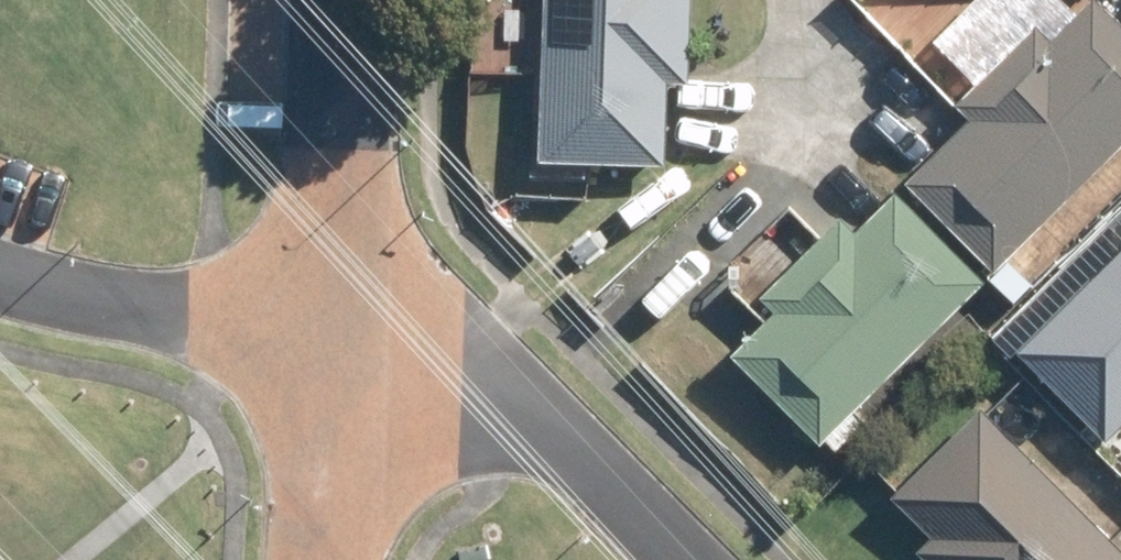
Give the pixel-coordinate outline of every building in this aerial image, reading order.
[(659,81),(681,81),(684,0),(538,0),(531,164),(655,169),(659,81)] [(1048,43),(1034,28),(954,106),(968,120),(903,185),(988,272),(1120,143),(1120,25),(1097,0),(1091,0),(1048,43)] [(814,450),(823,441),(835,453),(870,419),(857,407),(983,284),(895,195),(850,239),(835,224),(755,303),(770,318),(727,361),(814,450)] [(1120,425),(1120,246),(1009,353),(1099,446),(1120,425)] [(923,541),(908,556),(912,559),(1120,559),(1120,553),(978,412),(886,505),(923,541)]
